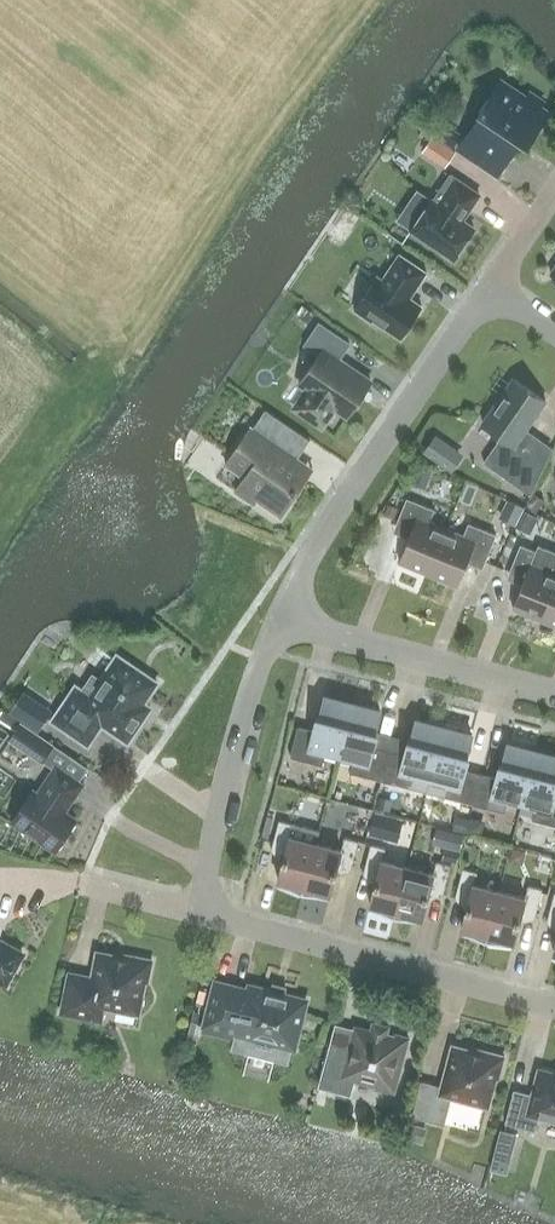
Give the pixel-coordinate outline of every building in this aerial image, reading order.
[(520,140),(527,145),(549,112),(540,106),(543,102),(529,92),(526,97),(500,80),(478,113),(481,114),(465,138),(504,164),(520,140)] [(461,134),(449,125),(440,138),(452,147),(461,134)] [(455,151),(432,136),(421,151),(444,167),(455,151)] [(479,194),(449,174),(432,200),(431,199),(410,229),(453,258),(474,228),(461,219),(479,194)] [(372,318),(400,337),(421,305),(409,297),(426,272),(398,253),(381,279),(376,275),(354,309),(370,321),(372,318)] [(307,322),(314,313),(302,305),(296,314),(307,322)] [(335,408),(347,416),(370,381),(338,360),(349,343),(318,323),(304,345),(319,355),(299,384),(306,389),(294,408),(322,427),(335,408)] [(501,436),(483,462),(513,483),(537,448),(520,436),(545,400),(513,378),(482,422),(501,436)] [(256,500),(280,516),(312,468),(297,458),(310,439),(265,409),(253,428),(251,426),(225,464),(245,477),(235,491),(253,504),(256,500)] [(436,432),(424,450),(453,470),(465,452),(436,432)] [(411,481),(425,487),(431,472),(417,466),(411,481)] [(526,506),(536,512),(545,500),(535,493),(526,506)] [(399,562),(428,574),(446,528),(429,521),(434,509),(407,498),(396,525),(411,531),(399,562)] [(523,508),(507,499),(498,516),(515,525),(523,508)] [(398,507),(388,503),(384,514),(394,518),(398,507)] [(539,517),(524,509),(516,527),(530,534),(539,517)] [(446,528),(428,574),(457,585),(469,555),(485,561),(496,534),(468,523),(463,535),(446,528)] [(554,586),(554,573),(543,568),(548,556),(520,545),(509,571),(525,578),(513,608),(541,620),(554,586)] [(541,620),(554,626),(554,586),(541,620)] [(157,684),(117,657),(100,681),(92,676),(82,692),(76,688),(52,722),(88,746),(102,725),(128,743),(150,709),(143,704),(157,684)] [(24,690),(9,712),(38,731),(52,710),(24,690)] [(325,752),(339,755),(352,704),(324,697),(319,716),(317,715),(313,730),(298,726),(290,756),(322,765),(325,752)] [(349,772),(381,780),(389,750),(373,746),(377,731),(375,730),(380,711),(352,704),(339,755),(352,759),(349,772)] [(14,730),(20,721),(2,709),(0,712),(0,720),(14,730)] [(389,750),(381,780),(413,788),(416,776),(430,779),(443,728),(415,720),(411,740),(408,739),(405,754),(389,750)] [(54,743),(20,721),(14,730),(8,739),(41,762),(54,743)] [(440,796),(472,804),(480,773),(464,769),(468,755),(466,754),(471,735),(443,728),(430,779),(444,783),(440,796)] [(480,773),(472,804),(504,812),(508,799),(521,803),(535,751),(507,744),(502,763),(500,763),(496,777),(480,773)] [(554,825),(554,757),(535,751),(521,803),(535,806),(532,819),(554,825)] [(83,784),(55,765),(37,792),(33,789),(12,821),(54,850),(76,818),(65,811),(83,784)] [(293,789),(276,785),(272,799),(290,804),(293,789)] [(390,811),(393,799),(378,796),(376,808),(390,811)] [(384,835),(389,815),(374,812),(370,831),(384,835)] [(465,832),(469,818),(456,815),(453,829),(465,832)] [(481,836),(485,820),(469,816),(469,818),(465,832),(481,836)] [(279,820),(268,817),(262,839),(273,842),(279,820)] [(315,843),(316,843),(319,830),(279,820),(271,849),(285,853),(278,880),(283,882),(282,885),(301,893),(315,843)] [(437,827),(433,844),(460,851),(464,834),(437,827)] [(341,850),(316,843),(315,843),(301,893),(301,894),(303,894),(324,896),(325,892),(330,894),(337,867),(351,870),(359,841),(344,837),(341,850)] [(546,854),(554,856),(554,842),(549,840),(546,854)] [(394,918),(407,867),(382,860),(385,847),(370,844),(363,873),(377,877),(370,904),(375,906),(374,909),(393,917),(393,918),(395,918),(394,918)] [(526,850),(513,846),(509,860),(522,864),(526,850)] [(433,874),(407,867),(394,918),(395,918),(415,920),(416,916),(422,918),(429,891),(443,894),(451,865),(436,861),(433,874)] [(466,933),(485,941),(499,891),(474,884),(477,871),(462,868),(455,897),(469,901),(462,928),(467,930),(466,933)] [(499,891),(485,941),(485,942),(487,942),(507,944),(508,940),(514,942),(521,915),(535,918),(543,888),(528,885),(525,898),(499,891)] [(554,892),(546,921),(554,924),(554,892)] [(6,983),(22,953),(0,940),(0,979),(6,983)] [(92,977),(69,972),(61,1012),(101,1020),(104,1006),(138,1013),(144,981),(148,981),(152,960),(130,956),(130,959),(97,952),(92,977)] [(248,990),(215,982),(203,1029),(234,1037),(231,1049),(287,1063),(291,1047),(293,1048),(306,1000),(250,985),(248,990)] [(356,1031),(335,1025),(318,1087),(350,1096),(355,1078),(375,1083),(374,1088),(394,1093),(399,1073),(395,1072),(399,1056),(403,1057),(409,1037),(395,1034),(394,1038),(356,1028),(356,1031)] [(504,1056),(483,1050),(482,1054),(453,1046),(442,1086),(421,1081),(412,1116),(444,1124),(451,1096),(487,1106),(495,1076),(499,1077),(504,1056)] [(539,1069),(532,1095),(514,1090),(505,1123),(535,1131),(539,1117),(554,1121),(554,1073),(539,1069)] [(427,1128),(410,1123),(405,1139),(423,1144),(427,1128)] [(518,1132),(500,1127),(496,1143),(514,1147),(518,1132)]
